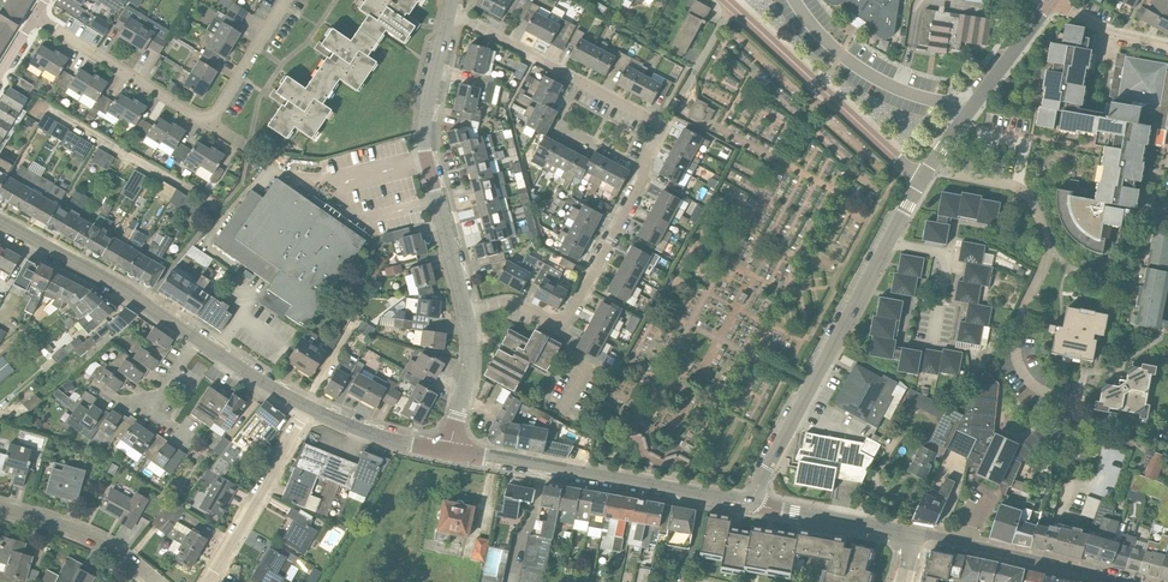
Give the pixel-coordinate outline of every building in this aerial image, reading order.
[(27,9),(12,0),(0,0),(0,7),(21,20),(27,9)] [(33,0),(12,0),(27,9),(33,0)] [(358,10),(367,16),(366,18),(384,31),(403,44),(414,27),(404,20),(407,17),(419,0),(365,0),(358,10)] [(490,12),(496,0),(480,0),(477,5),(490,12)] [(490,12),(502,18),(508,7),(514,11),(520,0),(496,0),(490,12)] [(623,5),(629,9),(632,3),(633,3),(634,0),(625,0),(623,5)] [(708,22),(705,20),(712,9),(696,0),(689,13),(690,13),(686,20),(673,45),(687,52),(703,23),(706,24),(708,22)] [(828,2),(829,3),(831,5),(833,5),(835,6),(837,6),(839,5),(841,5),(843,3),(845,1),(853,6),(849,11),(868,23),(876,24),(875,30),(876,32),(876,34),(877,35),(880,38),(884,39),(888,39),(891,37),(894,35),(895,31),(900,0),(827,0),(828,2)] [(1138,0),(1123,0),(1124,1),(1123,2),(1134,8),(1138,0)] [(1155,28),(1167,4),(1160,0),(1155,0),(1149,11),(1147,10),(1141,20),(1155,28)] [(574,20),(579,9),(560,1),(555,11),(574,20)] [(539,38),(549,19),(538,13),(541,7),(533,3),(524,20),(530,23),(526,31),(539,38)] [(230,10),(243,18),(247,12),(243,9),(234,4),(230,10)] [(1167,4),(1155,28),(1167,35),(1167,4)] [(944,12),(945,7),(940,6),(939,11),(936,11),(924,9),(919,44),(929,46),(928,51),(946,54),(947,49),(960,51),(961,42),(960,18),(951,16),(951,13),(944,12)] [(22,21),(21,20),(0,7),(0,22),(14,31),(14,32),(22,21)] [(242,20),(243,18),(230,10),(226,16),(239,24),(242,20)] [(576,26),(562,19),(552,13),(549,19),(539,38),(551,44),(557,33),(569,39),(576,26)] [(960,18),(961,42),(988,46),(992,19),(960,14),(960,18)] [(112,25),(97,16),(91,26),(106,35),(112,25)] [(236,30),(239,24),(226,16),(218,29),(210,24),(206,30),(215,35),(233,47),(241,33),(236,30)] [(142,26),(129,17),(125,25),(118,20),(114,27),(121,30),(117,36),(131,44),(142,26)] [(384,31),(366,18),(364,21),(363,20),(350,41),(331,29),(320,45),(334,55),(332,57),(330,60),(326,57),(305,89),(287,77),(275,94),(289,103),(287,105),(286,108),(282,105),(268,127),(285,139),(293,127),(310,139),(330,110),(321,104),(338,79),(356,91),(376,63),(367,57),(384,31)] [(14,31),(0,22),(0,36),(7,41),(14,31)] [(1086,29),(1067,25),(1065,35),(1058,33),(1056,44),(1052,44),(1048,63),(1055,64),(1053,72),(1047,71),(1044,90),(1046,91),(1042,108),(1041,108),(1037,126),(1055,129),(1055,126),(1061,127),(1060,131),(1079,134),(1080,132),(1098,135),(1098,134),(1109,136),(1108,137),(1115,139),(1114,144),(1113,148),(1106,147),(1102,166),(1105,166),(1102,183),(1099,183),(1096,202),(1073,197),(1073,193),(1074,193),(1074,192),(1058,189),(1057,196),(1057,199),(1057,206),(1058,209),(1060,216),(1061,220),(1063,224),(1065,228),(1067,231),(1070,235),(1073,239),(1077,242),(1080,245),(1084,247),(1088,249),(1092,251),(1096,253),(1104,255),(1106,239),(1105,239),(1106,239),(1101,238),(1103,224),(1122,227),(1124,218),(1130,219),(1132,209),(1136,209),(1140,190),(1134,189),(1136,181),(1141,182),(1145,163),(1143,163),(1145,145),(1148,146),(1149,136),(1150,133),(1151,125),(1167,128),(1167,71),(1166,71),(1167,64),(1126,57),(1124,68),(1115,66),(1113,78),(1134,81),(1132,95),(1110,91),(1109,97),(1113,98),(1110,114),(1080,109),(1081,106),(1083,107),(1086,88),(1084,87),(1087,70),(1089,70),(1093,51),(1088,50),(1090,39),(1084,38),(1086,29)] [(146,46),(153,50),(161,37),(155,33),(142,26),(131,44),(143,52),(146,46)] [(584,64),(594,44),(582,38),(585,33),(578,29),(570,43),(577,47),(571,57),(584,64)] [(226,59),(233,47),(215,35),(203,55),(216,63),(220,56),(226,59)] [(566,47),(568,39),(557,36),(555,43),(566,47)] [(168,41),(161,37),(153,50),(159,54),(168,41)] [(605,51),(608,44),(603,41),(600,48),(594,44),(584,64),(595,70),(605,51)] [(488,62),(491,49),(471,44),(468,57),(488,62)] [(53,54),(40,46),(29,64),(42,73),(44,70),(56,52),(55,51),(53,54)] [(619,69),(626,54),(619,51),(616,56),(605,51),(595,70),(607,76),(612,65),(619,69)] [(61,87),(69,74),(62,70),(68,60),(56,52),(44,70),(57,78),(54,83),(61,87)] [(630,91),(640,72),(628,66),(633,58),(626,54),(619,69),(625,72),(618,85),(630,91)] [(209,86),(218,72),(213,69),(216,63),(203,55),(191,74),(209,86)] [(489,84),(491,76),(485,74),(488,62),(468,57),(465,70),(476,73),(474,80),(489,84)] [(521,80),(528,66),(521,63),(514,76),(521,80)] [(645,75),(648,68),(643,66),(640,72),(630,91),(641,97),(651,78),(645,75)] [(93,77),(79,69),(74,78),(69,74),(61,87),(67,91),(68,89),(81,97),(83,94),(95,75),(94,75),(93,77)] [(202,98),(209,86),(191,74),(184,86),(202,98)] [(100,111),(108,99),(101,95),(108,83),(95,75),(83,94),(96,102),(89,113),(95,117),(99,111),(100,111)] [(564,85),(546,76),(542,83),(535,79),(532,84),(558,98),(564,85)] [(30,93),(34,86),(21,78),(17,85),(30,93)] [(663,84),(651,78),(641,97),(653,104),(659,93),(666,97),(673,82),(666,79),(663,84)] [(1134,81),(1113,78),(1110,91),(1132,95),(1134,81)] [(496,86),(489,84),(474,80),(473,86),(462,83),(459,96),(479,101),(491,104),(496,86)] [(552,108),(558,98),(532,84),(530,89),(536,93),(533,98),(552,108)] [(19,124),(27,112),(23,109),(28,100),(7,87),(0,99),(0,144),(3,139),(8,142),(19,124)] [(132,101),(119,94),(113,102),(108,99),(100,111),(98,114),(104,118),(107,113),(120,121),(122,118),(122,119),(134,99),(133,99),(132,101)] [(480,122),(481,115),(476,114),(479,101),(459,96),(456,110),(467,112),(466,119),(462,118),(476,122),(480,122)] [(552,108),(533,98),(532,100),(539,103),(537,108),(530,105),(527,110),(552,124),(559,112),(552,108)] [(139,136),(147,122),(140,118),(147,107),(134,99),(122,119),(135,126),(132,131),(138,136),(139,136)] [(681,102),(676,100),(669,112),(674,115),(681,102)] [(709,123),(716,111),(708,107),(708,105),(698,100),(690,114),(703,122),(704,120),(709,123)] [(546,136),(552,124),(527,110),(524,115),(531,118),(527,125),(546,136)] [(50,133),(57,122),(42,114),(35,127),(43,131),(44,129),(50,133)] [(30,127),(33,122),(26,118),(23,123),(30,127)] [(160,145),(161,143),(168,132),(173,123),(172,123),(171,125),(158,118),(153,126),(147,122),(139,136),(138,136),(137,138),(143,142),(146,137),(160,145)] [(475,128),(476,122),(462,118),(460,129),(448,132),(452,145),(472,140),(472,139),(469,127),(475,128)] [(60,146),(69,131),(67,130),(68,129),(57,122),(50,133),(49,134),(61,141),(59,145),(60,146)] [(177,160),(186,146),(179,142),(186,131),(173,123),(168,132),(161,143),(174,150),(171,155),(177,160)] [(708,147),(711,142),(685,128),(679,140),(698,150),(702,143),(708,147)] [(72,150),(74,151),(82,139),(69,131),(60,146),(71,152),(72,150)] [(494,147),(490,134),(472,139),(472,140),(452,145),(463,143),(466,154),(494,147)] [(544,168),(557,143),(545,136),(535,155),(542,159),(539,165),(544,168)] [(84,157),(92,144),(82,139),(74,151),(84,157)] [(698,165),(701,160),(694,157),(698,150),(679,140),(673,151),(698,165)] [(210,149),(197,141),(192,150),(186,146),(177,160),(184,163),(185,161),(192,165),(190,168),(197,171),(196,172),(197,172),(212,148),(211,147),(210,149)] [(558,168),(569,149),(557,143),(544,168),(549,171),(552,164),(558,168)] [(495,152),(494,147),(466,154),(470,167),(490,162),(500,160),(497,151),(495,152)] [(100,166),(108,154),(97,148),(90,160),(100,166)] [(216,183),(223,171),(217,167),(225,156),(212,148),(197,172),(209,180),(210,179),(216,183)] [(562,177),(563,178),(567,180),(581,155),(569,149),(558,168),(565,171),(562,177)] [(695,170),(698,165),(673,151),(665,165),(684,175),(689,167),(695,170)] [(591,161),(581,155),(567,180),(570,182),(571,183),(575,176),(582,180),(587,172),(597,153),(595,152),(591,161)] [(594,184),(608,159),(597,153),(587,172),(592,175),(589,181),(594,184)] [(7,175),(15,163),(1,154),(0,156),(0,187),(7,175)] [(107,170),(115,158),(108,154),(100,166),(107,170)] [(609,184),(619,164),(608,159),(594,184),(591,190),(596,192),(602,180),(609,184)] [(258,171),(262,164),(258,160),(253,167),(258,171)] [(473,180),(493,175),(490,162),(470,167),(473,180)] [(618,197),(631,171),(619,164),(609,184),(615,187),(612,194),(618,197)] [(681,194),(685,187),(679,184),(684,175),(665,165),(660,175),(671,180),(667,187),(681,194)] [(28,169),(22,166),(14,180),(7,175),(0,187),(0,201),(3,200),(8,203),(28,169)] [(31,189),(26,186),(34,173),(28,169),(8,203),(14,206),(15,209),(18,211),(21,211),(33,191),(34,191),(42,178),(39,176),(31,189)] [(134,197),(146,178),(134,170),(121,189),(134,197)] [(476,192),(505,185),(502,172),(493,175),(473,180),(476,192)] [(34,218),(59,177),(58,177),(53,184),(42,178),(34,191),(33,191),(21,211),(34,218)] [(47,225),(59,205),(53,202),(55,199),(54,198),(64,181),(59,177),(34,218),(47,225)] [(317,207),(277,178),(263,198),(251,190),(214,243),(271,285),(259,303),(260,303),(262,300),(275,309),(335,220),(325,213),(327,209),(319,203),(317,207)] [(169,202),(176,189),(163,182),(156,195),(160,197),(169,202)] [(479,205),(500,200),(509,197),(505,185),(476,192),(479,205)] [(181,210),(189,197),(176,189),(169,202),(181,210)] [(682,215),(685,211),(679,208),(683,200),(664,190),(657,202),(682,215)] [(60,233),(83,195),(77,191),(73,199),(72,198),(65,209),(59,205),(47,225),(60,233)] [(74,241),(86,221),(78,217),(89,199),(83,195),(60,233),(66,236),(66,239),(70,241),(73,241),(74,241)] [(965,207),(939,196),(888,302),(918,314),(965,207)] [(193,217),(200,204),(189,197),(181,210),(193,217)] [(483,217),(503,212),(500,200),(479,205),(483,217)] [(680,220),(682,215),(657,202),(651,213),(670,223),(674,217),(680,220)] [(106,204),(99,214),(106,218),(112,207),(106,204)] [(603,215),(584,204),(581,211),(574,208),(572,213),(597,226),(603,215)] [(486,230),(506,225),(503,212),(483,217),(486,230)] [(591,238),(597,226),(572,213),(569,218),(576,222),(573,228),(591,238)] [(670,238),(673,234),(667,230),(670,223),(651,213),(645,225),(670,238)] [(680,220),(687,224),(689,219),(682,215),(680,220)] [(530,234),(538,232),(534,217),(527,219),(530,234)] [(110,236),(106,233),(112,222),(106,218),(100,229),(88,249),(93,252),(93,255),(97,257),(100,256),(101,257),(113,237),(112,237),(110,236)] [(114,264),(139,223),(133,219),(128,227),(127,227),(121,237),(120,237),(118,241),(113,237),(101,257),(114,264)] [(304,329),(365,241),(335,220),(275,309),(304,329)] [(88,249),(100,229),(93,225),(86,221),(74,241),(88,249)] [(1026,239),(1001,222),(943,320),(970,332),(1026,239)] [(139,252),(144,242),(138,239),(145,226),(139,223),(114,264),(127,272),(139,252)] [(489,243),(512,237),(516,236),(513,223),(506,225),(486,230),(489,243)] [(668,243),(670,238),(645,225),(639,236),(658,246),(662,239),(668,243)] [(591,238),(573,228),(570,234),(562,230),(559,236),(585,249),(591,238)] [(411,237),(409,229),(393,232),(384,234),(381,240),(386,244),(395,241),(401,240),(405,255),(415,253),(416,256),(426,253),(424,242),(421,242),(419,235),(411,237)] [(1152,243),(1167,246),(1167,233),(1155,230),(1152,243)] [(532,241),(539,238),(538,232),(530,234),(532,241)] [(140,279),(167,234),(166,234),(165,236),(158,245),(153,242),(145,256),(139,252),(127,272),(128,275),(132,277),(135,276),(140,279)] [(153,287),(164,268),(167,263),(160,258),(173,238),(167,234),(140,279),(144,282),(145,285),(148,287),(151,286),(153,287)] [(578,261),(585,249),(559,236),(557,241),(563,245),(560,251),(578,261)] [(506,260),(504,253),(515,250),(512,237),(489,243),(475,246),(479,260),(490,257),(491,263),(506,260)] [(535,249),(541,246),(538,239),(532,241),(535,249)] [(1152,243),(1150,254),(1167,258),(1167,246),(1152,243)] [(206,269),(208,267),(214,260),(193,246),(185,255),(206,269)] [(652,271),(654,267),(648,264),(653,256),(633,246),(627,258),(652,271)] [(6,249),(4,251),(0,258),(0,272),(9,277),(21,257),(6,249)] [(1150,254),(1148,266),(1167,270),(1167,258),(1150,254)] [(573,271),(576,265),(563,258),(560,264),(573,271)] [(650,276),(652,271),(627,258),(621,269),(640,279),(644,272),(650,276)] [(508,261),(506,260),(491,263),(493,270),(502,268),(504,269),(498,279),(510,286),(521,267),(509,260),(508,261)] [(535,283),(543,270),(536,266),(525,260),(521,267),(510,286),(522,292),(529,280),(535,283)] [(35,265),(26,261),(12,286),(26,292),(38,266),(37,268),(34,267),(35,265)] [(38,266),(26,292),(24,295),(31,298),(25,311),(32,315),(39,302),(53,273),(54,271),(39,264),(38,266)] [(386,277),(403,273),(401,264),(384,269),(386,277)] [(434,284),(429,264),(407,270),(408,276),(412,275),(415,287),(418,296),(435,296),(432,285),(434,284)] [(196,278),(176,265),(171,271),(158,290),(182,306),(200,277),(197,275),(196,278)] [(1148,266),(1145,278),(1167,282),(1167,279),(1167,270),(1148,266)] [(201,319),(215,299),(210,295),(214,289),(207,285),(210,281),(208,279),(213,271),(208,267),(206,269),(203,272),(200,277),(182,306),(201,319)] [(640,294),(642,289),(636,286),(640,279),(621,269),(615,280),(640,294)] [(548,273),(543,270),(535,283),(540,286),(535,296),(547,303),(557,285),(562,277),(550,270),(548,273)] [(39,302),(46,306),(50,299),(55,301),(66,280),(53,273),(39,302)] [(1165,292),(1167,282),(1145,278),(1144,287),(1141,286),(1140,289),(1161,293),(1162,291),(1165,292)] [(84,289),(66,280),(55,301),(50,299),(46,306),(49,307),(45,311),(50,316),(58,309),(84,289)] [(637,298),(640,294),(615,280),(608,292),(628,302),(631,295),(637,298)] [(558,309),(568,291),(557,285),(547,303),(558,309)] [(1162,305),(1163,304),(1159,303),(1161,293),(1140,289),(1138,301),(1162,305)] [(86,314),(102,301),(89,292),(76,304),(81,309),(65,322),(69,327),(85,313),(86,314)] [(750,295),(745,292),(740,300),(745,303),(750,295)] [(396,319),(414,322),(415,314),(438,317),(440,302),(438,302),(439,295),(435,296),(418,296),(418,299),(406,298),(405,312),(397,311),(396,319)] [(221,303),(215,299),(201,319),(221,332),(232,315),(228,313),(231,308),(228,307),(229,306),(222,301),(221,303)] [(99,325),(115,309),(102,301),(86,314),(85,313),(69,327),(70,328),(77,322),(88,334),(99,325)] [(622,327),(624,323),(618,320),(622,312),(603,301),(597,313),(622,327)] [(1160,317),(1162,305),(1138,301),(1137,306),(1140,306),(1139,313),(1160,317)] [(118,334),(137,316),(125,308),(109,323),(108,322),(90,337),(77,348),(80,353),(94,341),(96,343),(101,338),(112,328),(118,334)] [(1107,337),(1109,315),(1068,308),(1064,328),(1060,327),(1051,325),(1050,332),(1057,333),(1053,354),(1094,361),(1099,335),(1107,337)] [(619,332),(622,327),(597,313),(590,325),(610,335),(614,328),(619,332)] [(1164,324),(1159,323),(1160,317),(1139,313),(1136,325),(1160,330),(1161,328),(1163,328),(1167,329),(1167,324),(1164,324)] [(414,322),(396,319),(395,327),(413,330),(414,322)] [(370,338),(376,328),(363,321),(357,330),(370,338)] [(609,350),(612,345),(606,342),(610,335),(590,325),(584,336),(609,350)] [(165,358),(169,351),(166,350),(173,340),(154,327),(146,338),(151,342),(148,347),(165,358)] [(9,333),(2,329),(0,333),(0,344),(2,345),(9,333)] [(531,340),(528,339),(511,329),(502,347),(486,376),(513,391),(529,361),(548,371),(563,344),(537,330),(531,340)] [(310,376),(315,368),(330,342),(308,330),(288,360),(300,367),(298,369),(310,376)] [(446,333),(427,331),(422,330),(420,346),(443,350),(446,333)] [(337,331),(332,340),(337,343),(342,334),(337,331)] [(607,354),(609,350),(584,336),(578,348),(595,357),(599,350),(607,354)] [(83,342),(78,337),(53,356),(58,363),(76,348),(77,348),(90,337),(89,337),(83,342)] [(54,350),(50,344),(46,348),(50,353),(54,350)] [(146,351),(141,347),(132,359),(133,359),(149,370),(152,372),(159,362),(161,363),(165,358),(148,347),(146,351)] [(444,364),(421,353),(416,362),(410,359),(404,369),(422,380),(426,373),(435,378),(444,364)] [(0,357),(0,382),(14,370),(1,355),(0,357)] [(356,363),(345,357),(325,392),(335,398),(337,399),(350,376),(356,365),(359,359),(358,359),(356,363)] [(133,359),(130,363),(125,359),(117,370),(113,367),(112,368),(128,379),(129,379),(137,384),(140,378),(143,380),(149,370),(133,359)] [(883,378),(856,364),(835,405),(878,428),(895,397),(891,396),(898,383),(884,375),(883,378)] [(110,372),(105,368),(100,365),(92,377),(97,380),(116,393),(123,383),(125,384),(128,379),(112,368),(110,372)] [(372,381),(361,375),(364,369),(356,365),(350,376),(356,379),(348,393),(362,400),(376,376),(375,376),(372,381)] [(1149,393),(1152,374),(1149,373),(1149,370),(1130,366),(1127,381),(1121,380),(1119,387),(1104,384),(1100,406),(1144,415),(1146,405),(1149,393)] [(428,409),(436,395),(419,385),(422,380),(404,369),(399,378),(416,388),(410,399),(428,409)] [(996,437),(993,435),(998,384),(986,372),(986,371),(964,415),(947,448),(982,465),(978,474),(1001,485),(1001,486),(1002,491),(1002,497),(1006,495),(1008,488),(1011,487),(1030,494),(1033,487),(1015,479),(1024,460),(1038,466),(1046,443),(1049,432),(1042,425),(1020,448),(1018,447),(1018,445),(997,435),(996,437)] [(387,383),(376,376),(362,400),(375,408),(380,399),(385,402),(394,387),(396,384),(389,379),(387,383)] [(73,383),(63,386),(67,396),(76,393),(73,383)] [(492,390),(484,386),(476,402),(485,406),(492,390)] [(393,407),(400,393),(397,391),(398,388),(394,387),(385,402),(393,407)] [(218,394),(210,388),(191,414),(210,428),(214,423),(229,401),(227,400),(230,397),(221,390),(218,394)] [(941,414),(947,401),(912,388),(907,401),(941,414)] [(30,412),(41,401),(36,395),(24,405),(30,412)] [(247,405),(233,395),(229,401),(214,423),(228,432),(247,405)] [(529,416),(534,407),(512,395),(497,420),(489,439),(491,443),(506,446),(509,426),(514,427),(522,412),(529,416)] [(420,424),(428,409),(410,399),(402,414),(420,424)] [(266,445),(280,429),(286,420),(282,417),(283,416),(264,401),(254,413),(255,413),(231,442),(220,457),(236,468),(246,456),(251,446),(260,452),(266,445)] [(102,412),(93,405),(79,424),(90,432),(94,426),(98,429),(109,413),(104,410),(102,412)] [(964,415),(948,407),(941,419),(930,441),(939,445),(936,450),(944,454),(947,448),(964,415)] [(121,418),(112,411),(109,414),(109,413),(98,429),(110,437),(112,434),(115,437),(128,418),(124,414),(121,418)] [(137,420),(131,416),(129,418),(128,418),(115,437),(120,440),(131,448),(144,428),(136,422),(137,420)] [(568,459),(582,434),(565,424),(559,435),(548,434),(544,454),(568,459)] [(519,449),(522,429),(514,427),(509,426),(506,446),(519,449)] [(1068,433),(1053,426),(1050,432),(1049,432),(1046,443),(1060,450),(1068,433)] [(154,436),(144,428),(131,448),(142,455),(147,458),(161,437),(156,434),(154,436)] [(691,459),(680,453),(679,455),(677,454),(677,453),(665,456),(665,458),(663,459),(661,458),(662,456),(651,450),(650,452),(648,450),(648,449),(649,448),(645,436),(642,437),(643,434),(634,428),(632,432),(641,437),(645,449),(647,449),(648,451),(650,452),(649,454),(660,460),(661,458),(662,459),(664,459),(665,459),(666,460),(678,457),(677,455),(679,455),(678,457),(689,463),(691,459)] [(531,451),(535,431),(522,429),(519,449),(531,451)] [(544,454),(548,434),(535,431),(531,451),(544,454)] [(865,443),(807,432),(801,461),(800,461),(796,484),(834,491),(836,478),(863,483),(874,459),(881,445),(868,438),(865,443)] [(1074,443),(1077,435),(1071,432),(1067,440),(1074,443)] [(165,443),(166,441),(161,437),(147,458),(151,461),(162,469),(171,457),(175,450),(165,443)] [(220,457),(231,442),(223,437),(212,451),(220,457)] [(360,465),(304,443),(281,499),(305,509),(305,508),(327,517),(338,522),(350,492),(365,499),(377,469),(383,472),(390,459),(383,456),(382,458),(364,451),(363,452),(364,453),(360,465)] [(32,450),(10,444),(7,455),(0,453),(0,477),(4,477),(7,475),(14,477),(12,484),(23,487),(30,461),(28,461),(32,450)] [(925,478),(937,453),(923,446),(911,471),(925,478)] [(1156,452),(1155,452),(1146,477),(1155,481),(1162,463),(1160,463),(1163,455),(1156,452)] [(171,457),(162,469),(171,475),(180,463),(171,457)] [(87,484),(88,479),(84,478),(86,471),(55,462),(46,494),(59,497),(60,494),(78,498),(82,483),(87,484)] [(1155,481),(1146,477),(1135,473),(1130,489),(1160,500),(1153,525),(1167,529),(1167,486),(1155,481)] [(221,516),(238,486),(219,475),(200,507),(212,514),(213,512),(221,516)] [(936,525),(956,481),(947,478),(940,493),(929,487),(926,493),(925,493),(913,521),(936,525)] [(555,531),(557,521),(560,510),(564,486),(547,483),(542,506),(551,508),(548,522),(539,520),(536,535),(553,540),(555,531)] [(533,502),(536,490),(509,485),(504,506),(498,505),(496,515),(518,519),(521,501),(524,502),(524,501),(533,502)] [(578,510),(583,490),(564,486),(560,510),(557,521),(575,524),(576,520),(578,510)] [(132,498),(113,488),(102,508),(122,520),(120,523),(131,529),(148,499),(136,492),(132,498)] [(590,527),(597,492),(583,490),(578,510),(576,520),(589,523),(589,527),(590,527)] [(606,518),(611,495),(597,492),(590,527),(603,529),(605,517),(606,518)] [(615,551),(625,497),(611,495),(606,518),(611,519),(608,535),(606,534),(603,549),(615,551)] [(166,506),(171,499),(167,496),(162,502),(166,506)] [(1094,520),(1096,515),(1101,500),(1088,496),(1081,514),(1094,520)] [(635,523),(639,500),(625,497),(615,551),(622,552),(624,538),(623,538),(627,521),(635,523)] [(172,499),(171,499),(166,506),(175,513),(180,506),(172,499)] [(466,505),(465,503),(464,502),(463,501),(461,500),(459,500),(458,501),(457,502),(456,504),(446,502),(440,532),(438,532),(436,541),(449,544),(451,534),(469,538),(476,508),(466,506),(466,505)] [(643,547),(653,502),(639,500),(635,523),(638,523),(635,540),(634,546),(642,547),(643,547)] [(1098,560),(1111,519),(1113,512),(1112,512),(1114,505),(1101,500),(1096,515),(1094,520),(1091,531),(1083,555),(1098,560)] [(1014,543),(1027,501),(1023,514),(1013,511),(1015,506),(1004,502),(989,539),(1014,545),(1014,543)] [(1033,547),(1042,513),(1032,510),(1034,503),(1027,501),(1014,543),(1032,547),(1033,547)] [(658,535),(660,535),(666,505),(653,502),(643,547),(650,549),(654,531),(659,532),(658,535)] [(666,505),(660,535),(659,541),(660,535),(667,537),(667,540),(666,546),(690,550),(691,544),(697,510),(673,506),(666,505)] [(169,520),(175,513),(166,506),(152,524),(160,531),(160,530),(167,535),(199,554),(207,539),(199,534),(200,532),(194,529),(192,531),(191,530),(187,536),(173,528),(175,525),(169,520)] [(1050,509),(1048,508),(1044,507),(1042,513),(1033,547),(1045,550),(1052,525),(1051,525),(1050,527),(1045,526),(1049,513),(1048,513),(1050,509)] [(305,554),(318,531),(310,527),(313,521),(292,509),(288,516),(295,520),(282,541),(305,554)] [(709,513),(701,556),(724,561),(722,572),(746,578),(745,572),(796,581),(799,554),(831,559),(830,570),(825,570),(822,581),(872,581),(875,570),(870,570),(874,550),(852,545),(850,552),(844,549),(847,539),(800,531),(799,535),(752,527),(752,532),(730,529),(733,518),(709,513)] [(1113,564),(1121,539),(1116,538),(1121,522),(1111,519),(1098,560),(1113,564)] [(1064,555),(1072,527),(1059,524),(1058,527),(1056,527),(1052,525),(1045,550),(1050,551),(1064,555)] [(1082,559),(1083,555),(1091,531),(1072,527),(1064,555),(1082,559)] [(199,554),(167,535),(160,530),(160,531),(166,536),(167,536),(175,541),(167,555),(175,559),(174,560),(176,560),(174,563),(182,567),(183,564),(190,568),(199,554)] [(553,540),(536,535),(529,534),(519,581),(544,581),(553,540)] [(1133,546),(1135,537),(1123,534),(1122,540),(1121,539),(1113,564),(1127,568),(1133,546)] [(1167,550),(1167,536),(1163,535),(1160,544),(1150,541),(1147,552),(1141,572),(1160,578),(1167,550)] [(32,556),(19,552),(22,542),(4,536),(0,550),(0,563),(7,565),(4,574),(25,580),(32,556)] [(485,561),(490,539),(476,536),(471,558),(485,561)] [(510,550),(490,546),(484,574),(482,581),(503,581),(510,550)] [(1141,572),(1147,552),(1134,548),(1134,547),(1133,546),(1127,568),(1141,572)] [(295,564),(293,562),(286,558),(269,549),(260,565),(284,578),(291,565),(306,574),(310,566),(298,558),(295,564)] [(947,580),(953,553),(933,549),(931,559),(928,558),(924,575),(925,575),(945,579),(947,580)] [(964,556),(953,553),(947,580),(945,579),(944,581),(960,581),(964,556)] [(79,568),(82,563),(68,556),(58,575),(47,569),(41,581),(92,581),(95,576),(79,568)] [(964,556),(960,581),(977,581),(983,559),(966,556),(964,556)] [(998,563),(983,559),(977,581),(994,581),(998,563)] [(571,575),(574,563),(567,561),(564,573),(571,575)] [(1025,569),(998,563),(994,581),(1022,581),(1025,569)] [(284,578),(260,565),(251,580),(255,581),(272,581),(273,581),(281,581),(284,578)] [(642,568),(642,569),(641,569),(638,581),(649,581),(652,570),(642,568)] [(1046,574),(1029,570),(1027,581),(1044,581),(1046,574)]
